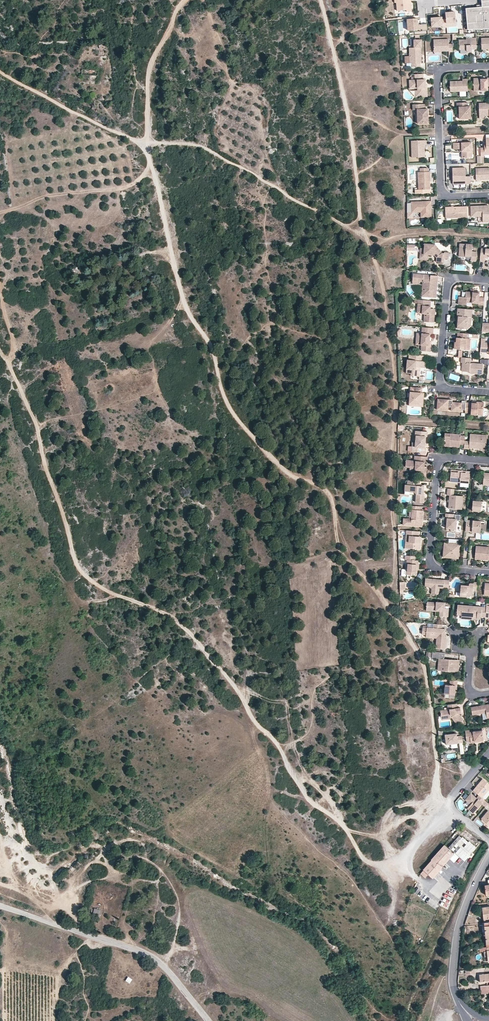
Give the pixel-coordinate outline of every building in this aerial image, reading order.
[(395,3),(396,3),(397,11),(406,10),(407,12),(412,11),(411,0),(395,0),(395,3)] [(482,6),(482,8),(477,9),(466,10),(468,31),(488,30),(488,0),(482,0),(482,6)] [(455,12),(445,13),(446,19),(446,23),(456,22),(455,12)] [(446,23),(446,19),(442,20),(440,20),(440,17),(431,18),(432,27),(442,26),(443,28),(447,27),(446,23)] [(423,31),(428,30),(427,24),(418,25),(417,18),(407,19),(408,31),(423,29),(423,31)] [(464,49),(466,49),(466,50),(467,51),(468,52),(469,52),(471,51),(471,50),(472,49),(477,49),(476,38),(466,38),(466,40),(459,40),(459,50),(464,50),(464,49)] [(453,44),(449,44),(448,39),(433,40),(434,52),(441,51),(448,51),(448,52),(453,52),(453,44)] [(421,40),(414,40),(414,48),(409,48),(409,56),(405,56),(405,63),(412,63),(412,67),(420,67),(420,63),(421,63),(421,47),(421,40)] [(423,74),(411,74),(412,77),(412,80),(409,80),(410,88),(417,88),(417,91),(415,91),(415,97),(427,97),(427,88),(426,88),(425,85),(425,79),(423,80),(423,74)] [(473,78),(474,91),(488,90),(487,86),(488,86),(488,78),(487,78),(487,79),(481,79),(481,78),(473,78)] [(468,91),(467,79),(462,79),(462,81),(450,81),(450,92),(468,91)] [(468,106),(468,102),(456,103),(457,107),(459,107),(459,114),(459,119),(471,118),(470,106),(468,106)] [(488,113),(488,115),(488,116),(488,103),(479,103),(479,118),(484,118),(484,116),(484,113),(488,113)] [(425,109),(425,104),(417,104),(417,110),(417,124),(428,124),(428,117),(427,117),(427,115),(428,115),(428,109),(425,109)] [(486,144),(486,148),(484,148),(480,148),(481,156),(477,156),(477,163),(484,163),(483,156),(485,156),(485,155),(488,154),(488,138),(486,138),(486,144)] [(411,141),(412,158),(425,157),(424,150),(422,147),(422,145),(424,145),(426,145),(426,140),(411,141)] [(453,149),(459,149),(461,149),(462,151),(462,157),(472,157),(471,142),(453,143),(453,149)] [(466,176),(465,167),(456,168),(456,170),(452,170),(452,180),(466,180),(466,184),(471,183),(471,176),(466,176)] [(428,172),(428,168),(420,168),(420,172),(418,172),(418,190),(415,190),(415,193),(430,193),(430,189),(428,189),(428,182),(430,182),(430,172),(428,172)] [(475,168),(476,178),(481,178),(481,180),(488,180),(488,168),(475,168)] [(407,218),(413,218),(413,212),(421,212),(423,214),(427,214),(427,216),(431,216),(431,209),(429,209),(429,201),(411,202),(411,203),(407,203),(407,218)] [(468,221),(467,206),(445,207),(445,218),(463,217),(463,221),(468,221)] [(483,216),(483,222),(488,222),(488,207),(485,208),(485,206),(471,206),(471,217),(483,216)] [(428,256),(428,254),(435,255),(438,258),(436,259),(436,262),(444,263),(445,259),(445,254),(443,253),(436,246),(425,245),(424,250),(421,249),(419,260),(425,261),(425,256),(428,256)] [(459,257),(465,257),(465,254),(471,255),(471,257),(470,261),(476,261),(476,252),(472,251),(472,245),(466,245),(466,247),(459,247),(459,257)] [(488,258),(488,249),(481,248),(480,261),(485,261),(485,260),(485,255),(488,255),(488,258)] [(435,293),(435,289),(438,290),(438,281),(434,281),(435,274),(414,272),(413,280),(420,281),(424,281),(423,295),(437,297),(438,293),(435,293)] [(481,293),(473,292),(467,292),(466,299),(460,298),(459,305),(467,306),(468,303),(479,304),(479,305),(484,306),(485,298),(480,298),(481,293)] [(431,306),(431,300),(419,299),(418,312),(425,313),(427,313),(427,321),(435,322),(436,312),(434,311),(434,308),(431,308),(432,306),(431,306)] [(457,316),(458,316),(458,321),(459,321),(459,324),(458,323),(458,328),(462,329),(462,325),(467,325),(470,323),(471,318),(472,317),(472,309),(458,308),(457,316)] [(417,339),(421,339),(421,345),(423,345),(422,351),(432,351),(432,344),(431,344),(431,338),(430,338),(430,334),(432,334),(434,334),(434,328),(423,327),(422,333),(418,333),(417,339)] [(457,337),(456,342),(455,342),(454,348),(464,349),(464,343),(464,338),(467,339),(468,339),(468,334),(458,333),(457,337)] [(424,361),(424,356),(410,355),(410,360),(408,360),(407,373),(412,374),(412,376),(420,377),(421,370),(420,370),(420,368),(425,368),(425,362),(424,361)] [(477,364),(470,363),(470,358),(461,357),(461,362),(462,362),(461,371),(467,372),(469,372),(469,370),(471,370),(471,374),(482,374),(483,364),(477,364)] [(411,403),(421,404),(422,394),(423,389),(412,388),(411,393),(411,403)] [(453,402),(453,399),(438,398),(437,409),(448,410),(448,405),(452,406),(456,407),(456,411),(462,411),(462,409),(466,410),(466,402),(466,400),(463,400),(462,403),(453,402)] [(480,402),(480,403),(473,403),(466,402),(466,410),(465,412),(472,413),(472,414),(481,415),(486,416),(487,408),(487,402),(480,402)] [(415,436),(416,436),(415,447),(412,447),(412,451),(425,453),(425,447),(424,447),(425,437),(426,437),(427,432),(416,431),(415,436)] [(449,446),(450,444),(452,444),(453,446),(459,447),(461,445),(465,445),(465,441),(466,437),(462,436),(460,434),(446,432),(445,446),(449,446)] [(481,448),(482,445),(486,445),(487,436),(471,434),(471,441),(465,441),(465,445),(464,448),(470,448),(470,447),(481,448)] [(426,467),(422,466),(423,462),(427,463),(427,457),(414,456),(414,461),(406,460),(405,467),(408,468),(409,467),(415,468),(415,470),(418,471),(417,476),(425,476),(426,467)] [(459,470),(458,471),(452,470),(450,481),(461,482),(470,483),(471,471),(467,470),(466,472),(463,472),(463,470),(459,470)] [(421,481),(409,479),(408,484),(406,484),(406,487),(412,488),(412,490),(417,491),(417,502),(425,502),(425,495),(424,494),(424,489),(422,489),(422,485),(420,485),(421,481)] [(456,495),(457,489),(448,488),(447,494),(450,495),(448,508),(464,509),(466,496),(456,495)] [(474,498),(472,511),(481,512),(483,502),(477,501),(478,498),(474,498)] [(407,525),(422,526),(424,510),(422,510),(422,506),(411,505),(410,511),(413,511),(412,519),(409,519),(408,519),(407,525)] [(447,519),(447,522),(446,529),(451,529),(456,530),(457,520),(455,519),(455,514),(446,513),(446,519),(447,519)] [(481,533),(481,531),(482,522),(473,521),(473,526),(466,526),(465,532),(481,533)] [(406,535),(409,535),(409,542),(411,542),(410,549),(420,550),(421,540),(419,540),(419,536),(419,531),(406,530),(406,535)] [(447,543),(447,547),(444,547),(443,551),(447,551),(446,556),(452,557),(453,554),(459,555),(460,544),(459,543),(459,540),(450,539),(449,543),(447,543)] [(480,558),(483,557),(487,558),(487,561),(488,561),(488,550),(488,547),(475,546),(474,559),(480,560),(480,558)] [(404,559),(408,560),(406,570),(406,574),(411,575),(415,575),(418,560),(415,559),(415,556),(405,555),(404,559)] [(429,586),(434,586),(436,588),(436,594),(443,594),(443,592),(443,587),(447,588),(449,588),(450,579),(442,578),(442,581),(437,580),(437,578),(430,577),(429,586)] [(470,588),(468,587),(468,584),(461,584),(460,592),(460,596),(467,596),(467,595),(473,596),(474,591),(477,592),(478,583),(475,583),(474,583),(470,583),(470,584),(470,588)] [(426,611),(437,611),(444,612),(443,617),(448,617),(448,610),(445,609),(445,603),(436,602),(436,603),(427,602),(426,611)] [(458,615),(463,615),(471,616),(474,616),(474,615),(478,615),(478,619),(481,619),(481,617),(485,617),(486,613),(486,609),(483,609),(483,607),(458,604),(458,610),(456,610),(456,613),(458,614),(458,615)] [(431,635),(434,633),(437,633),(437,638),(436,648),(445,650),(446,637),(445,637),(445,635),(443,634),(443,629),(442,629),(442,624),(434,624),(433,628),(427,628),(426,634),(431,635)] [(442,659),(441,671),(456,672),(457,660),(445,659),(445,652),(432,651),(432,658),(439,659),(442,659)] [(450,684),(446,684),(445,694),(455,694),(455,689),(455,685),(458,685),(459,680),(450,679),(450,684)] [(441,710),(441,716),(452,715),(452,718),(458,725),(463,722),(458,713),(458,708),(457,703),(448,705),(448,709),(441,710)] [(467,717),(481,714),(482,721),(488,720),(488,707),(482,708),(481,706),(466,708),(467,717)] [(483,739),(483,730),(470,731),(469,730),(466,730),(467,742),(471,741),(472,742),(484,740),(483,739)] [(444,735),(445,745),(462,742),(462,735),(456,736),(455,733),(444,735)] [(483,798),(488,790),(488,783),(484,779),(474,790),(479,795),(483,798)] [(483,798),(479,795),(477,798),(471,794),(466,800),(471,804),(467,808),(473,813),(485,800),(483,798)] [(460,837),(449,849),(454,854),(449,858),(454,862),(460,856),(466,862),(470,859),(471,860),(475,855),(473,853),(478,847),(469,840),(467,843),(460,837)] [(433,878),(441,868),(441,867),(449,858),(454,854),(449,849),(444,845),(432,859),(432,860),(423,870),(424,870),(420,874),(425,878),(428,874),(433,878)] [(481,976),(481,983),(488,982),(488,986),(481,987),(482,991),(488,990),(488,975),(481,976)]
